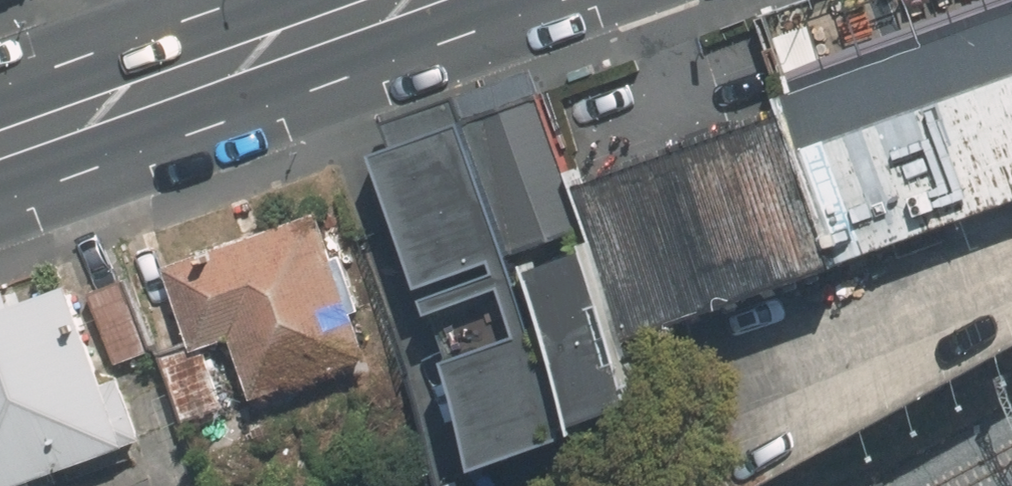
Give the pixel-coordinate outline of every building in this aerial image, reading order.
[(786,108),(841,263),(1011,203),(1011,11),(906,48),(780,92),(786,108)] [(516,259),(589,234),(542,101),(469,127),(516,259)] [(582,180),(637,335),(841,263),(786,108),(582,180)] [(414,354),(528,313),(517,282),(521,280),(474,148),(352,192),(399,324),(403,323),(414,354)] [(339,252),(324,210),(171,265),(198,338),(167,349),(189,415),(229,401),(209,344),(238,334),(260,394),(375,353),(359,310),(370,306),(349,249),(339,252)] [(585,418),(640,398),(646,396),(590,239),(584,241),(529,261),(585,418)] [(154,348),(130,279),(95,292),(120,359),(154,348)] [(0,311),(0,485),(3,485),(131,441),(74,284),(0,311)]
